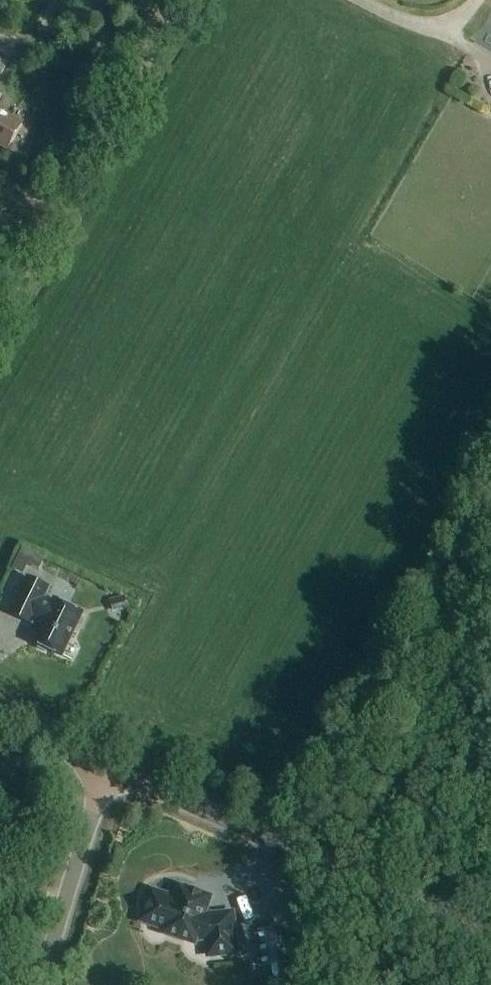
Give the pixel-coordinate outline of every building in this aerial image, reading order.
[(8,64),(1,60),(4,56),(0,53),(0,78),(8,64)] [(7,150),(22,125),(0,112),(0,146),(7,150)] [(50,587),(27,576),(10,612),(32,623),(34,619),(42,623),(33,641),(37,643),(38,648),(46,651),(50,650),(63,656),(84,613),(54,598),(53,601),(45,597),(50,587)] [(114,613),(129,609),(126,596),(110,599),(114,613)] [(233,912),(213,914),(205,912),(210,898),(179,888),(176,898),(152,889),(143,916),(167,924),(165,932),(195,942),(197,935),(207,938),(209,955),(237,952),(233,912)] [(258,929),(262,966),(287,963),(283,926),(258,929)]
